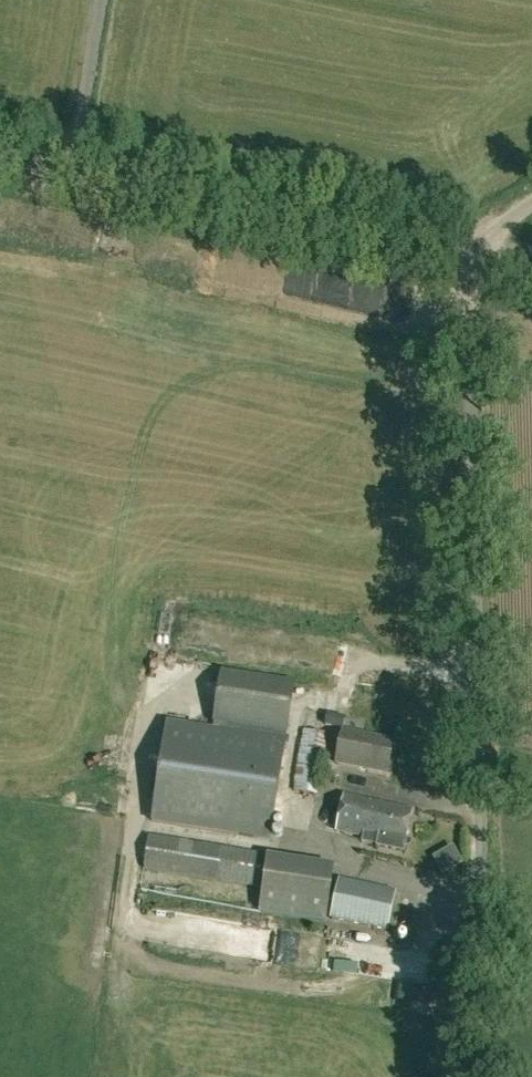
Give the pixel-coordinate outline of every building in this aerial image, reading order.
[(223,671),(215,722),(287,733),(295,682),(223,671)] [(321,697),(303,698),(304,720),(322,720),(321,697)] [(327,714),(345,719),(349,704),(331,700),(327,714)] [(272,840),(287,742),(170,723),(154,821),(272,840)] [(389,773),(395,742),(344,731),(338,763),(389,773)] [(309,734),(306,796),(329,797),(332,735),(309,734)] [(415,810),(345,795),(337,830),(379,839),(378,846),(406,852),(415,810)] [(145,868),(264,888),(260,911),(327,922),(335,867),(150,837),(145,868)] [(339,897),(339,926),(394,928),(394,899),(339,897)] [(202,951),(213,958),(224,941),(212,934),(202,951)]
